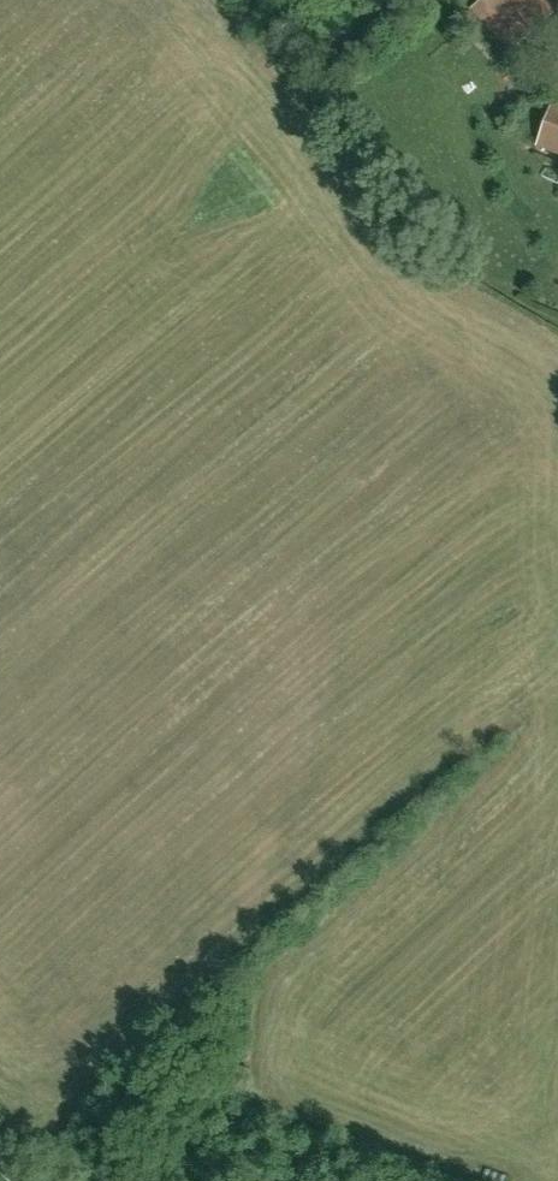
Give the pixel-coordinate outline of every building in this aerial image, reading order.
[(469,11),(507,54),(517,45),(518,45),(557,11),(557,0),(480,0),(479,1),(479,2),(469,11)] [(556,101),(554,100),(537,145),(557,153),(557,102),(556,101)]
